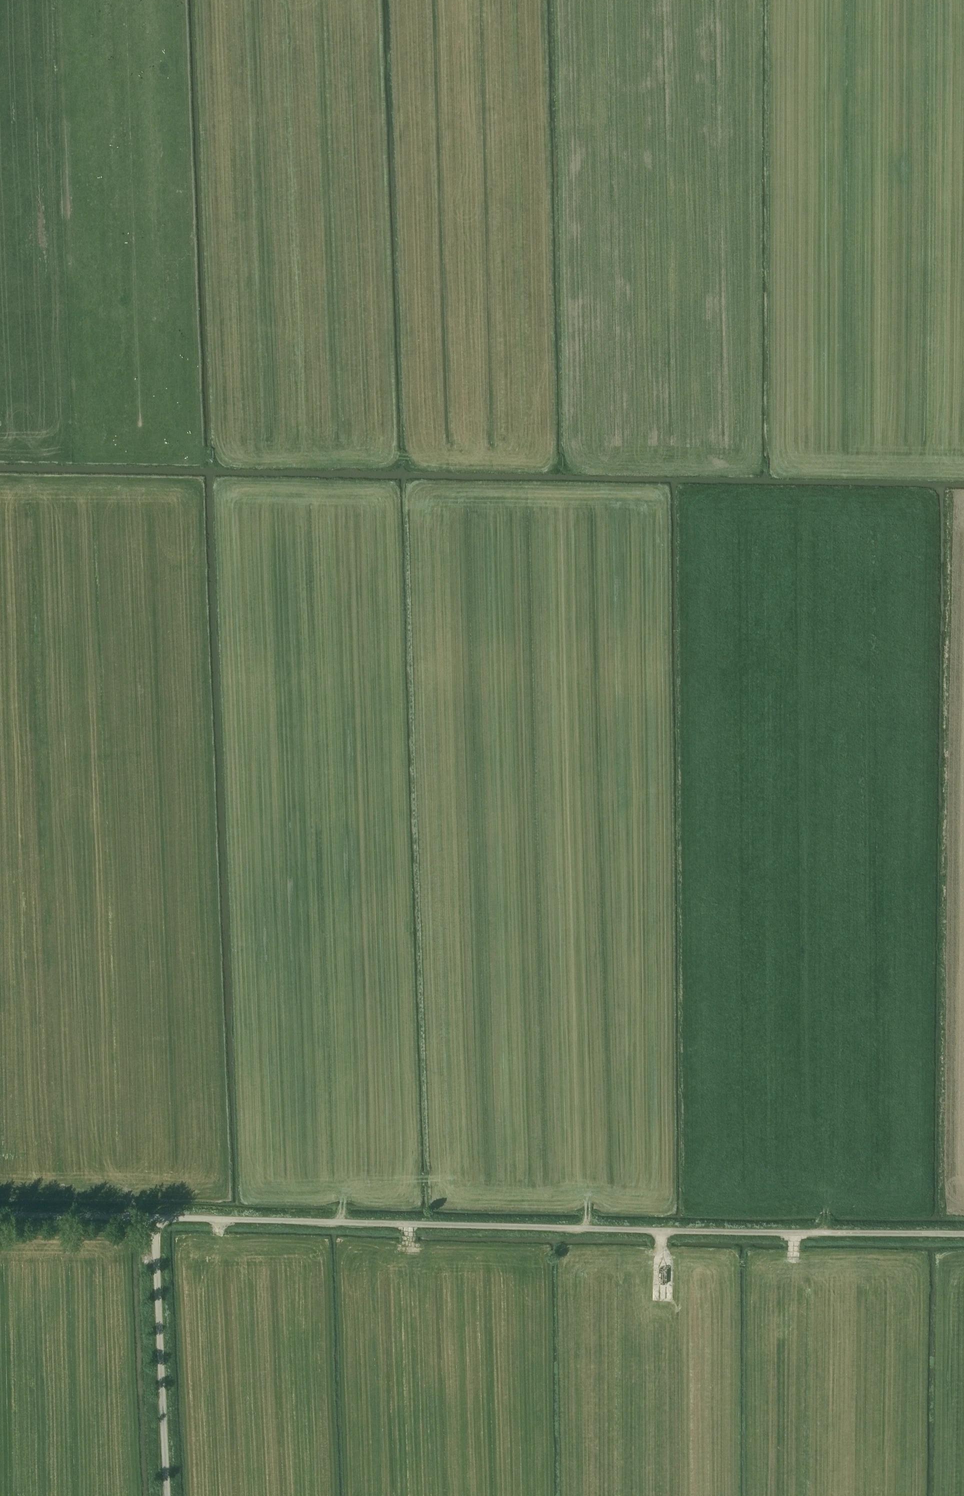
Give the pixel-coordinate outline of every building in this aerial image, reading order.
[(659,1283),(668,1283),(668,1268),(659,1268),(659,1283)]
